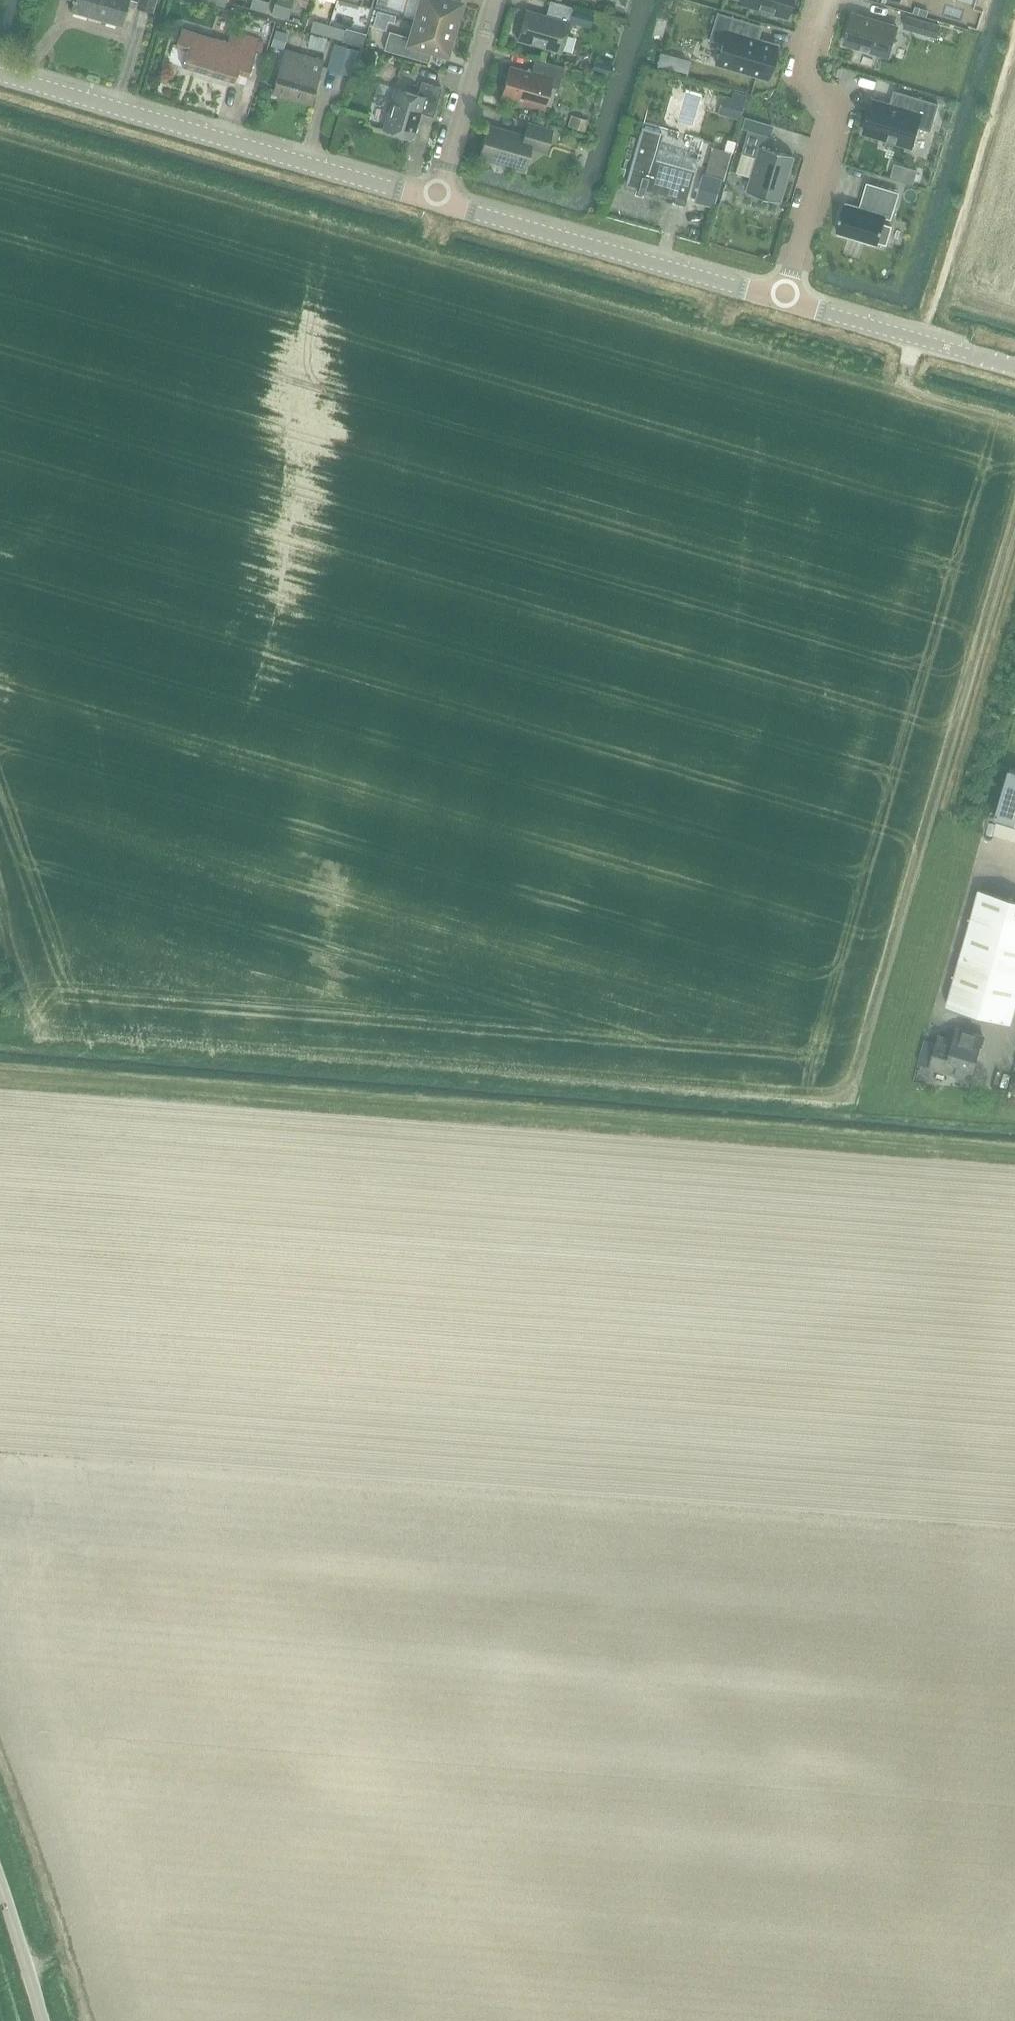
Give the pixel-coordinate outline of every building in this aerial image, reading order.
[(72,11),(121,25),(127,1),(128,0),(75,0),(72,11)] [(140,5),(139,6),(154,10),(156,0),(141,0),(140,5)] [(209,4),(225,8),(227,0),(210,0),(209,4)] [(270,1),(265,0),(253,0),(251,7),(267,12),(270,1)] [(372,8),(374,0),(343,0),(372,8)] [(416,20),(454,31),(462,2),(457,0),(421,0),(416,20)] [(527,10),(518,39),(563,51),(571,21),(570,20),(574,6),(552,0),(551,0),(549,8),(547,15),(542,14),(527,10)] [(742,3),(786,17),(791,0),(743,0),(742,3)] [(289,19),(292,8),(276,3),(273,14),(289,19)] [(375,21),(373,26),(386,29),(388,20),(394,21),(396,15),(378,10),(378,11),(375,21)] [(718,13),(710,39),(723,43),(716,63),(768,78),(778,45),(759,39),(758,39),(760,32),(762,26),(718,13)] [(855,14),(847,42),(889,56),(898,27),(871,18),(855,14)] [(907,21),(904,28),(929,35),(933,22),(908,15),(907,21)] [(390,31),(385,49),(424,60),(425,54),(427,48),(433,50),(447,54),(454,31),(416,20),(411,37),(390,31)] [(311,32),(326,37),(329,26),(314,22),(311,32)] [(329,26),(326,37),(343,41),(345,31),(329,26)] [(229,41),(183,27),(177,45),(188,49),(183,65),(236,81),(238,72),(249,75),(260,38),(232,29),(229,41)] [(342,42),(362,48),(366,33),(346,28),(342,42)] [(276,30),(273,40),(282,43),(285,32),(276,30)] [(353,76),(360,49),(335,43),(328,69),(353,76)] [(324,59),(303,53),(287,48),(274,92),(311,102),(324,59)] [(365,51),(360,69),(372,72),(377,54),(365,51)] [(511,66),(502,96),(525,102),(525,104),(533,107),(533,105),(545,108),(551,85),(559,88),(565,67),(536,58),(534,66),(532,73),(526,71),(511,66)] [(596,58),(592,71),(604,74),(607,61),(596,58)] [(420,116),(421,112),(427,114),(434,116),(443,87),(422,81),(419,93),(397,87),(385,129),(413,137),(420,116)] [(723,95),(718,113),(740,119),(747,95),(734,91),(732,97),(723,95)] [(875,99),(865,133),(913,147),(919,126),(931,130),(939,104),(895,91),(893,97),(891,104),(884,102),(875,99)] [(571,116),(567,128),(584,133),(588,121),(571,116)] [(547,151),(553,130),(529,123),(527,129),(525,136),(516,133),(489,126),(481,156),(524,169),(531,147),(547,151)] [(673,196),(687,200),(695,172),(655,161),(663,133),(643,127),(627,182),(673,196)] [(749,130),(742,153),(757,157),(747,191),(779,201),(787,177),(793,155),(772,149),(775,138),(749,130)] [(727,139),(724,149),(733,152),(736,141),(727,139)] [(618,170),(617,175),(624,177),(626,168),(619,166),(618,170)] [(907,166),(903,180),(914,183),(918,169),(907,166)] [(702,173),(694,201),(714,206),(722,179),(704,174),(702,173)] [(846,203),(837,232),(878,244),(879,241),(887,243),(892,227),(884,225),(887,217),(891,218),(899,193),(869,184),(865,195),(861,207),(857,206),(846,203)] [(725,192),(722,203),(732,205),(735,195),(725,192)] [(995,818),(1014,824),(1014,769),(1010,768),(995,818)] [(948,1005),(1011,1023),(1014,1010),(1014,899),(980,889),(948,1005)] [(939,1035),(930,1066),(972,1078),(984,1035),(958,1028),(955,1040),(939,1035)]
